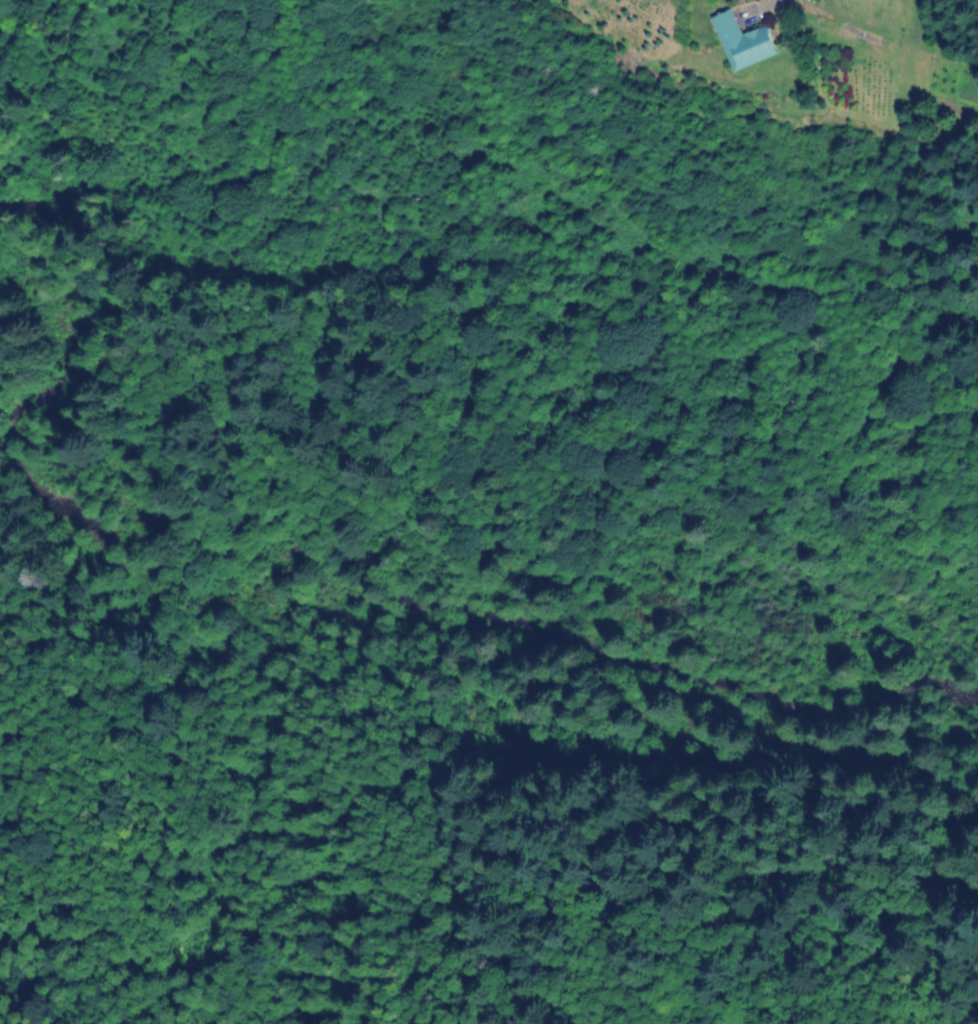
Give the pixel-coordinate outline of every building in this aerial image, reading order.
[(716,15),(735,71),(782,54),(772,24),(744,34),(735,8),(716,15)]
